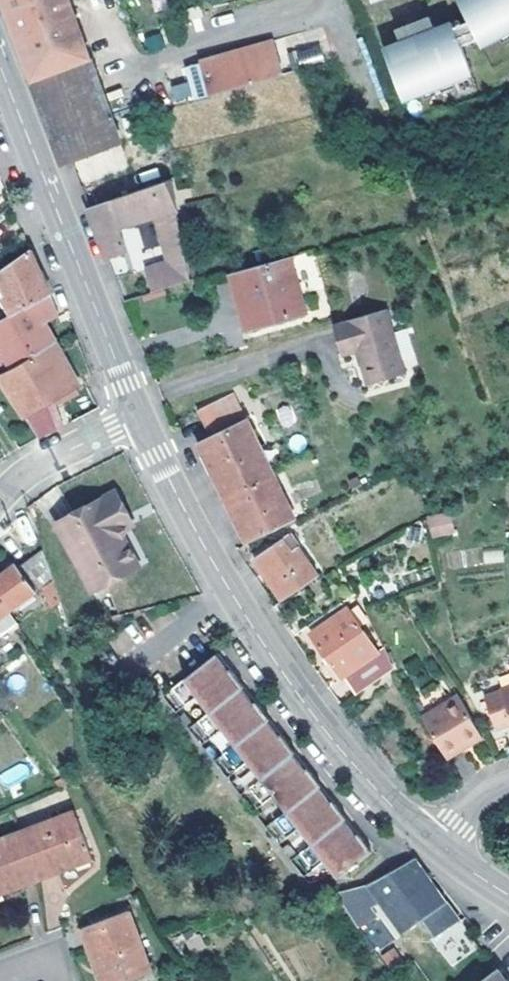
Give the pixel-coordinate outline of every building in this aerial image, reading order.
[(91,59),(104,54),(88,19),(78,23),(69,0),(5,0),(13,22),(34,80),(91,59)] [(382,44),(403,102),(472,76),(459,43),(477,37),(483,49),(508,35),(508,0),(458,0),(470,24),(454,30),(450,19),(433,25),(400,38),(382,44)] [(429,15),(395,27),(400,38),(433,25),(429,15)] [(274,38),(202,63),(215,97),(287,71),(274,38)] [(121,143),(110,112),(91,59),(34,80),(37,87),(65,164),(121,143)] [(184,281),(195,278),(173,177),(91,206),(110,258),(130,251),(122,226),(154,215),(167,260),(145,268),(153,292),(166,287),(184,281)] [(31,249),(0,270),(0,280),(6,294),(2,296),(12,315),(51,294),(50,291),(42,274),(31,249)] [(314,251),(289,258),(299,295),(323,289),(314,251)] [(289,258),(231,273),(246,330),(304,314),(299,295),(289,258)] [(184,281),(166,287),(169,299),(187,294),(184,281)] [(51,294),(12,315),(0,322),(0,347),(11,368),(56,342),(46,323),(58,316),(51,294)] [(407,373),(387,308),(339,322),(350,356),(359,353),(370,386),(407,373)] [(350,356),(339,322),(334,324),(345,357),(350,356)] [(56,342),(11,368),(0,374),(0,381),(28,421),(34,435),(36,440),(60,427),(45,404),(50,401),(79,384),(56,342)] [(213,439),(208,441),(214,457),(208,460),(227,502),(275,478),(235,395),(200,411),(213,439)] [(283,428),(296,422),(289,405),(276,410),(283,428)] [(204,452),(208,460),(214,457),(208,441),(201,445),(204,452)] [(295,521),(275,478),(227,502),(231,509),(247,544),(295,521)] [(119,522),(127,517),(115,495),(58,523),(93,593),(143,568),(125,533),(119,522)] [(432,538),(426,506),(400,523),(416,548),(432,538)] [(119,522),(125,533),(133,529),(127,517),(119,522)] [(448,517),(431,520),(432,528),(450,524),(448,517)] [(452,534),(450,524),(432,528),(434,538),(452,534)] [(256,558),(283,599),(320,575),(300,545),(290,551),(283,541),(256,558)] [(42,548),(17,567),(14,564),(0,574),(0,600),(8,611),(36,591),(50,609),(60,602),(42,548)] [(18,625),(8,611),(0,600),(0,638),(18,625)] [(346,678),(356,691),(373,683),(393,669),(383,653),(381,654),(348,609),(311,634),(343,680),(346,678)] [(377,848),(218,653),(174,689),(187,706),(199,696),(212,712),(200,722),(214,738),(225,729),(238,744),(226,754),(240,770),(252,761),(264,776),(253,786),(266,802),(278,793),(290,809),(279,818),(292,835),(304,825),(317,841),(305,850),(319,867),(330,857),(344,875),(377,848)] [(356,691),(357,694),(359,693),(373,683),(356,691)] [(502,697),(503,699),(486,705),(498,735),(508,731),(508,694),(502,697)] [(422,719),(448,760),(469,747),(484,738),(460,696),(422,719)] [(73,812),(47,822),(49,827),(75,818),(73,812)] [(18,833),(35,879),(91,857),(75,818),(49,827),(47,822),(18,833)] [(35,879),(18,833),(0,839),(0,891),(35,879)] [(337,891),(357,924),(374,914),(367,901),(378,894),(404,931),(424,918),(436,934),(457,919),(426,875),(415,859),(369,884),(337,891)] [(144,973),(134,948),(141,946),(128,912),(82,929),(101,980),(125,980),(144,973)] [(134,948),(144,973),(151,971),(141,946),(134,948)] [(206,946),(194,953),(200,963),(212,956),(206,946)] [(496,967),(479,980),(506,980),(496,967)]
